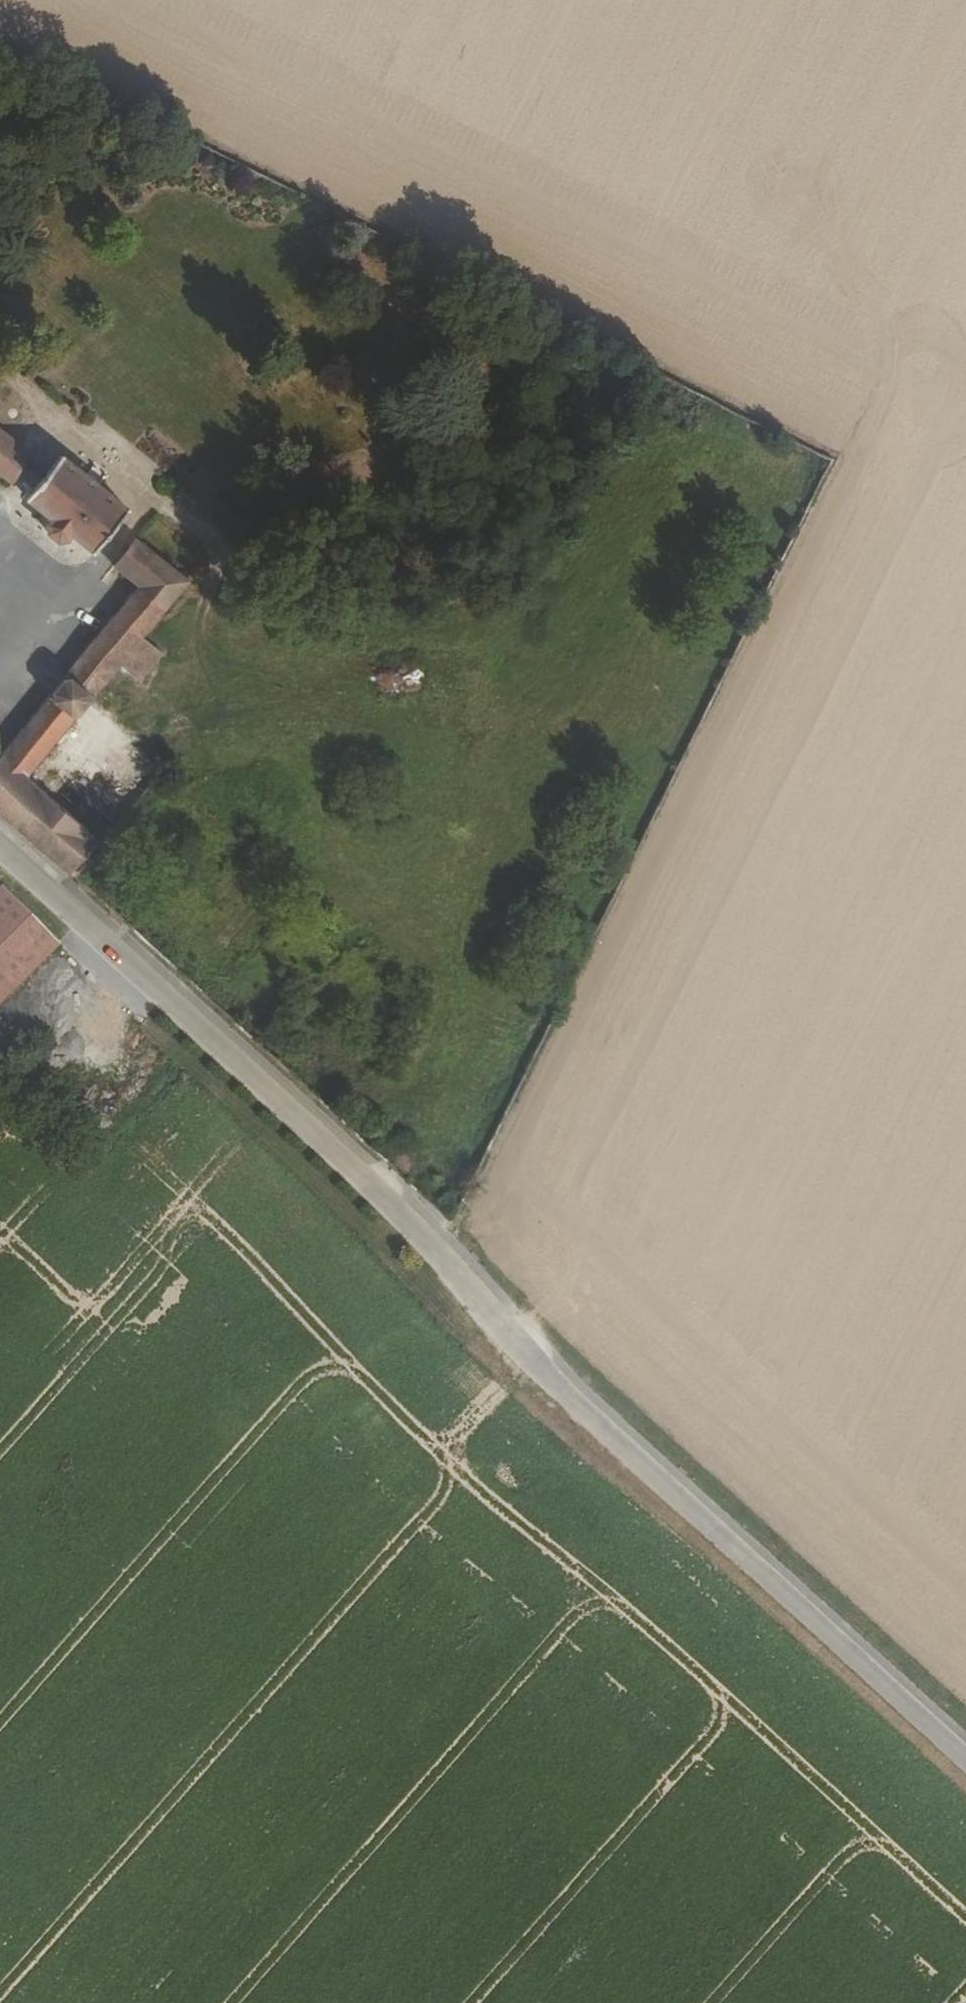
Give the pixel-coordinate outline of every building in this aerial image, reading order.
[(0,424),(0,470),(12,480),(27,445),(0,424)] [(128,508),(60,455),(28,496),(52,516),(48,523),(48,532),(57,538),(67,537),(72,531),(94,550),(128,508)] [(197,725),(144,683),(164,655),(144,637),(190,581),(137,539),(115,565),(141,587),(0,753),(0,811),(70,873),(98,841),(25,783),(92,704),(165,764),(197,725)] [(98,841),(101,844),(165,764),(92,704),(25,783),(98,841)] [(60,943),(3,886),(0,889),(0,1002),(60,943)]
